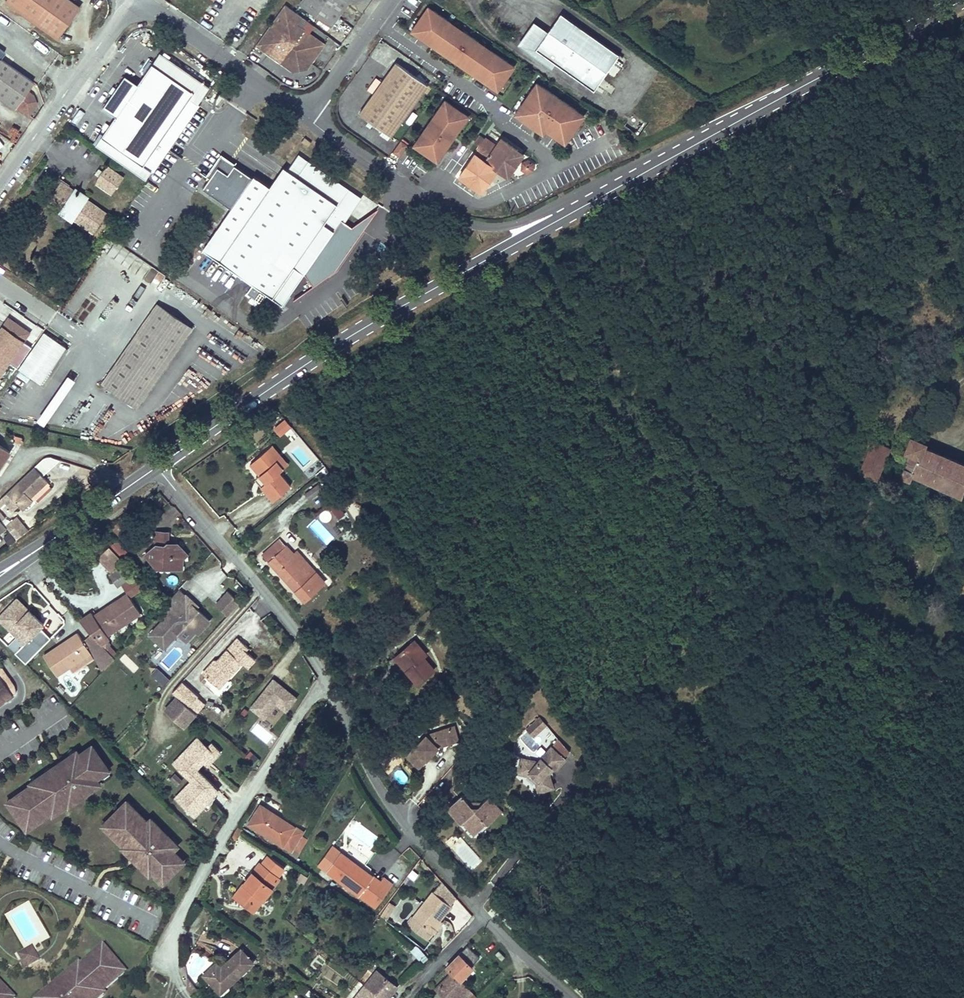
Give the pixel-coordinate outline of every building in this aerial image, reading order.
[(6,1),(58,38),(80,7),(72,2),(70,0),(6,0),(6,1)] [(349,0),(303,0),(300,4),(320,18),(330,25),(330,26),(331,26),(349,0)] [(297,25),(294,23),(300,15),(285,4),(259,40),(260,48),(264,50),(271,50),(273,56),(277,59),(284,58),(296,66),(297,67),(298,67),(299,67),(300,67),(301,67),(301,66),(302,66),(302,65),(307,59),(311,62),(324,44),(297,25)] [(505,84),(518,66),(430,4),(416,24),(505,84)] [(619,54),(561,13),(545,36),(541,32),(526,47),(546,60),(548,57),(554,61),(594,90),(619,54)] [(297,25),(302,17),(300,15),(294,23),(297,25)] [(330,25),(320,18),(317,22),(327,30),(330,26),(330,25)] [(526,47),(541,32),(535,29),(524,45),(526,47)] [(33,81),(0,58),(0,98),(14,108),(15,105),(28,114),(36,103),(34,100),(31,97),(32,95),(26,90),(33,81)] [(391,136),(423,91),(427,93),(431,87),(427,85),(428,84),(396,62),(359,113),(383,130),(391,136)] [(143,165),(194,92),(152,63),(138,84),(125,75),(103,107),(116,116),(102,136),(143,165)] [(571,138),(590,110),(544,78),(522,109),(541,123),(544,119),(571,138)] [(438,162),(472,114),(448,97),(414,146),(438,162)] [(391,136),(383,130),(380,133),(389,139),(391,136)] [(518,161),(520,160),(514,156),(518,150),(501,138),(496,145),(486,138),(485,139),(479,135),(474,143),(480,147),(475,153),(481,157),(477,163),(471,159),(463,171),(464,179),(482,192),(497,169),(503,173),(511,172),(517,164),(518,161)] [(308,146),(311,142),(305,137),(302,141),(308,146)] [(392,152),(399,156),(408,143),(400,139),(392,152)] [(520,160),(524,154),(518,150),(514,156),(520,160)] [(477,163),(481,157),(475,153),(471,159),(477,163)] [(291,172),(301,157),(298,154),(287,170),(291,172)] [(207,176),(209,177),(223,157),(221,156),(207,176)] [(230,210),(252,178),(223,157),(209,177),(200,189),(230,210)] [(304,273),(343,216),(344,214),(344,212),(342,208),(346,202),(347,203),(350,199),(349,199),(353,192),(343,185),(341,188),(320,174),(322,171),(308,162),(306,165),(300,160),(291,172),(287,170),(284,167),(270,187),(254,176),(252,178),(230,210),(203,249),(253,284),(247,292),(261,302),(267,293),(273,297),(294,266),(303,273),(304,273)] [(533,170),(533,164),(528,160),(522,163),(522,164),(522,167),(521,169),(527,173),(533,170)] [(112,194),(123,177),(107,166),(102,170),(98,176),(95,182),(112,194)] [(343,185),(322,171),(320,174),(341,188),(343,185)] [(105,212),(87,199),(87,195),(74,194),(74,191),(68,186),(69,185),(60,178),(55,185),(58,187),(51,196),(46,192),(41,199),(53,208),(55,205),(67,214),(66,214),(66,215),(66,216),(66,217),(67,218),(68,220),(69,220),(70,220),(71,220),(72,220),(73,220),(74,219),(93,232),(96,229),(96,228),(97,227),(98,226),(98,225),(98,224),(99,223),(99,222),(105,212)] [(343,216),(358,195),(353,192),(349,199),(350,199),(347,203),(346,202),(342,208),(344,212),(344,214),(343,216)] [(109,254),(121,262),(129,252),(117,243),(109,254)] [(205,267),(212,257),(202,250),(195,260),(205,267)] [(136,406),(190,327),(158,305),(103,384),(136,406)] [(24,341),(3,326),(0,331),(0,375),(24,341)] [(17,369),(40,385),(66,347),(43,331),(17,369)] [(643,377),(636,369),(633,372),(640,380),(643,377)] [(47,387),(40,400),(45,403),(36,420),(46,426),(72,377),(65,374),(55,392),(47,387)] [(183,403),(188,399),(178,387),(173,391),(183,403)] [(271,427),(279,437),(291,427),(283,417),(271,427)] [(131,436),(141,431),(136,423),(127,428),(131,436)] [(963,488),(963,464),(921,446),(923,443),(912,438),(908,449),(911,451),(901,475),(909,478),(911,472),(962,494),(963,488)] [(876,478),(889,447),(872,441),(860,471),(876,478)] [(0,445),(0,466),(4,460),(10,451),(0,445)] [(288,464),(272,445),(267,449),(283,468),(288,464)] [(290,485),(279,472),(283,468),(267,449),(250,464),(259,475),(265,483),(262,486),(261,486),(273,500),(290,485)] [(36,465),(44,474),(56,462),(48,453),(36,465)] [(9,464),(4,460),(0,466),(0,476),(1,476),(9,464)] [(30,497),(48,481),(34,467),(1,498),(4,501),(13,510),(18,505),(22,510),(33,500),(30,497)] [(265,483),(259,475),(255,478),(262,486),(265,483)] [(310,500),(322,490),(318,484),(305,493),(310,500)] [(313,505),(326,496),(322,490),(310,500),(313,505)] [(328,508),(339,520),(346,513),(334,501),(328,508)] [(5,524),(15,539),(28,531),(17,515),(5,524)] [(133,522),(127,516),(123,520),(128,526),(133,522)] [(131,532),(122,520),(113,528),(122,540),(131,532)] [(183,559),(179,554),(183,549),(177,543),(172,547),(168,542),(168,532),(156,531),(155,545),(145,554),(158,569),(171,570),(172,568),(182,569),(183,559)] [(324,582),(297,551),(295,553),(294,554),(286,545),(280,539),(263,554),(305,600),(324,582)] [(915,559),(919,547),(907,543),(903,554),(915,559)] [(123,561),(109,546),(98,557),(112,572),(123,561)] [(188,555),(183,549),(179,554),(183,559),(188,555)] [(107,635),(140,612),(130,597),(147,585),(137,574),(128,580),(127,577),(121,570),(120,567),(109,574),(118,587),(122,585),(127,593),(94,615),(92,612),(80,621),(91,633),(101,644),(108,639),(109,638),(107,635)] [(131,575),(125,567),(121,570),(127,577),(131,575)] [(184,597),(177,590),(157,613),(164,619),(174,608),(184,597)] [(227,591),(214,604),(226,616),(239,603),(227,591)] [(53,637),(16,596),(0,610),(0,623),(14,638),(7,645),(24,663),(53,637)] [(203,628),(210,620),(184,597),(174,608),(181,615),(171,626),(176,631),(179,633),(187,640),(200,625),(203,628)] [(174,608),(164,619),(171,626),(181,615),(174,608)] [(164,619),(145,640),(158,651),(167,640),(170,643),(179,633),(176,631),(171,626),(164,619)] [(73,671),(93,658),(90,653),(90,652),(103,671),(114,659),(114,658),(105,648),(101,644),(91,633),(83,641),(77,633),(70,638),(72,641),(56,652),(54,649),(43,655),(57,675),(70,666),(73,671)] [(56,652),(72,641),(70,638),(54,649),(56,652)] [(219,688),(242,662),(248,667),(255,659),(245,650),(248,647),(238,638),(218,660),(214,664),(211,664),(202,674),(219,688)] [(109,645),(111,643),(108,639),(101,644),(105,648),(109,645)] [(170,643),(167,640),(158,651),(160,653),(170,643)] [(434,669),(423,657),(427,654),(415,640),(399,653),(411,667),(407,670),(418,683),(434,669)] [(118,654),(109,645),(105,648),(114,658),(118,654)] [(411,667),(399,653),(395,656),(407,670),(411,667)] [(150,675),(163,686),(169,679),(157,668),(150,675)] [(202,675),(198,679),(215,694),(219,690),(202,675)] [(0,676),(0,698),(2,701),(13,694),(0,676)] [(276,704),(285,712),(297,698),(273,677),(248,707),(262,720),(276,704)] [(205,703),(181,682),(172,692),(196,713),(205,703)] [(267,715),(272,720),(280,711),(275,706),(267,715)] [(533,736),(546,724),(540,717),(527,728),(533,736)] [(419,767),(434,752),(441,744),(447,742),(448,744),(459,740),(454,726),(435,732),(435,734),(428,736),(426,734),(406,755),(419,767)] [(198,804),(212,789),(212,784),(196,769),(210,754),(210,749),(208,747),(197,737),(173,762),(192,780),(176,797),(195,815),(202,808),(198,804)] [(208,764),(220,751),(212,743),(208,747),(210,749),(210,754),(204,761),(208,764)] [(79,796),(88,790),(88,792),(95,787),(92,783),(97,780),(96,778),(101,775),(100,774),(108,768),(92,745),(79,754),(78,752),(73,756),(71,754),(65,758),(66,759),(57,765),(57,764),(50,769),(51,770),(46,773),(42,776),(41,775),(35,779),(36,781),(31,784),(14,796),(17,800),(9,805),(24,826),(31,821),(34,824),(51,812),(56,809),(57,811),(64,807),(62,804),(66,802),(71,798),(74,802),(80,798),(79,796)] [(554,768),(563,758),(564,757),(551,746),(537,762),(535,760),(521,758),(518,773),(527,774),(529,771),(538,779),(536,782),(539,791),(553,786),(548,772),(552,771),(554,768)] [(251,752),(246,758),(255,765),(260,758),(251,752)] [(556,770),(565,759),(563,758),(554,768),(556,770)] [(400,768),(393,773),(401,783),(408,778),(400,768)] [(538,779),(529,771),(527,774),(536,782),(538,779)] [(182,780),(174,773),(170,778),(177,785),(182,780)] [(202,808),(218,790),(212,784),(212,789),(198,804),(202,808)] [(492,815),(500,809),(488,796),(483,801),(477,806),(472,806),(467,800),(462,795),(452,804),(458,812),(455,815),(461,822),(463,821),(474,832),(485,822),(487,823),(494,817),(492,815)] [(9,805),(17,800),(14,796),(7,801),(9,805)] [(133,807),(126,801),(123,804),(130,810),(133,807)] [(174,848),(170,844),(173,841),(168,835),(167,836),(159,829),(160,828),(155,822),(152,826),(147,821),(133,807),(130,810),(123,804),(105,822),(112,828),(109,831),(123,846),(128,850),(126,851),(132,857),(133,856),(140,863),(139,864),(145,870),(146,868),(150,872),(152,871),(156,875),(157,874),(164,881),(184,861),(173,850),(174,848)] [(458,812),(452,804),(448,808),(455,815),(458,812)] [(303,831),(260,805),(249,824),(291,850),(293,848),(299,852),(308,838),(301,834),(303,831)] [(494,817),(501,810),(500,809),(492,815),(494,817)] [(34,824),(31,821),(24,826),(26,829),(34,824)] [(112,828),(105,822),(103,825),(109,831),(112,828)] [(235,840),(242,829),(238,826),(231,837),(235,840)] [(380,882),(358,866),(357,867),(354,865),(355,863),(340,853),(327,871),(368,900),(375,905),(392,883),(383,877),(380,882)] [(263,898),(279,877),(277,876),(284,867),(268,855),(261,864),(259,862),(237,892),(252,903),(259,895),(263,898)] [(440,918),(451,905),(433,891),(413,916),(431,930),(440,918)] [(252,903),(237,892),(234,896),(253,911),(263,898),(259,895),(252,903)] [(389,913),(394,905),(389,901),(383,910),(389,913)] [(465,924),(473,914),(457,901),(452,907),(461,914),(457,918),(465,924)] [(386,918),(389,913),(383,910),(380,915),(386,918)] [(431,930),(413,916),(408,923),(428,938),(433,932),(431,930)] [(433,932),(442,920),(440,918),(431,930),(433,932)] [(423,962),(428,955),(414,945),(408,952),(423,962)] [(471,966),(479,957),(467,945),(447,967),(452,972),(453,972),(460,980),(473,967),(471,966)] [(39,960),(31,947),(19,955),(26,967),(39,960)] [(99,956),(106,951),(103,947),(96,953),(99,956)] [(254,961),(241,948),(224,964),(226,966),(223,968),(221,966),(217,962),(209,968),(213,972),(206,978),(216,988),(222,982),(227,987),(241,974),(254,961)] [(505,957),(498,950),(495,954),(502,960),(505,957)] [(118,979),(116,976),(122,970),(106,951),(99,956),(96,953),(80,966),(76,970),(74,969),(69,974),(66,978),(61,982),(60,981),(54,986),(55,987),(47,994),(46,993),(40,997),(41,997),(99,997),(98,996),(102,992),(118,979)] [(206,978),(213,972),(209,968),(203,974),(206,978)] [(118,979),(125,973),(122,970),(116,976),(118,979)] [(397,986),(377,971),(365,986),(382,997),(387,997),(391,994),(397,986)] [(468,988),(460,980),(453,972),(452,972),(436,989),(446,997),(459,997),(461,995),(462,996),(468,988)] [(227,987),(222,982),(216,988),(220,993),(227,987)] [(196,989),(193,985),(187,984),(186,987),(191,993),(196,989)] [(365,986),(355,997),(382,997),(365,986)] [(472,991),(468,988),(462,996),(465,997),(466,997),(472,991)]
